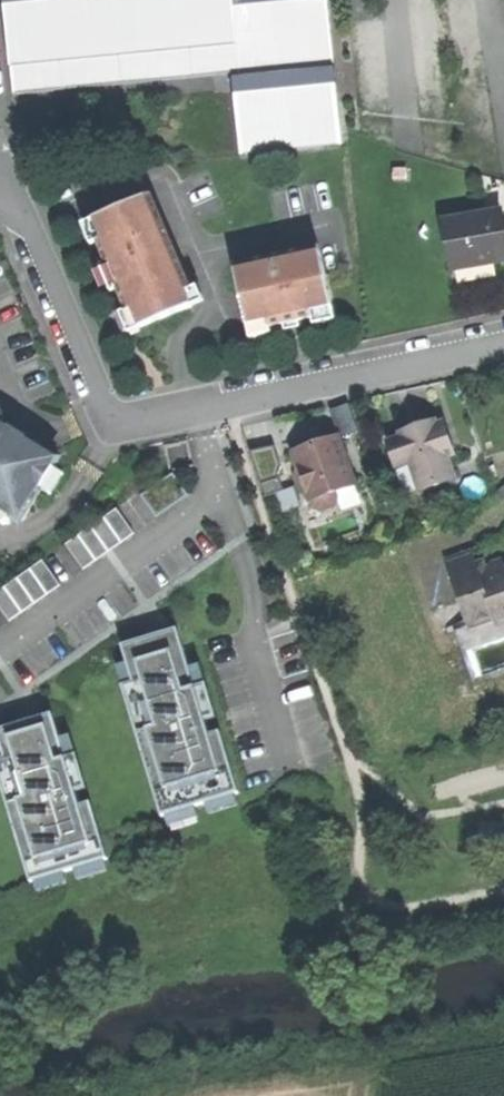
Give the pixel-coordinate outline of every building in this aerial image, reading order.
[(17,96),(238,75),(231,0),(8,0),(17,96)] [(238,75),(247,168),(345,159),(330,3),(315,5),(315,0),(231,0),(238,75)] [(132,311),(140,329),(192,307),(186,293),(192,291),(151,196),(94,220),(103,240),(97,242),(107,267),(116,271),(117,274),(119,279),(116,288),(126,313),(132,311)] [(451,270),(503,261),(503,237),(503,235),(500,215),(443,224),(451,270)] [(319,249),(234,267),(247,327),(267,323),(268,329),(291,324),(312,319),(311,313),(332,309),(319,249)] [(24,519),(58,461),(31,445),(34,440),(4,422),(0,428),(0,505),(24,519)] [(400,439),(387,443),(397,470),(410,465),(419,493),(456,480),(449,459),(443,442),(449,441),(443,424),(438,426),(436,422),(416,429),(399,435),(400,439)] [(314,449),(293,456),(299,471),(294,480),(299,491),(308,495),(313,510),(323,513),(335,509),(338,500),(336,494),(355,487),(351,478),(346,463),(337,440),(314,449)] [(455,457),(449,441),(443,442),(449,459),(455,457)] [(277,445),(252,453),(267,500),(293,491),(277,445)] [(353,460),(346,463),(351,478),(359,475),(353,460)] [(119,508),(67,545),(85,571),(137,535),(119,508)] [(446,563),(461,602),(465,600),(475,627),(503,616),(503,565),(503,562),(495,565),(493,566),(491,570),(488,571),(482,555),(480,550),(446,563)] [(490,552),(482,555),(488,571),(491,570),(493,566),(495,565),(490,552)] [(0,593),(0,604),(12,621),(64,585),(46,560),(0,593)] [(127,663),(114,667),(161,821),(245,795),(205,666),(197,668),(185,628),(152,637),(122,647),(127,663)] [(0,740),(0,778),(33,885),(115,860),(76,736),(68,738),(61,714),(29,724),(0,732),(0,738),(0,740)]
